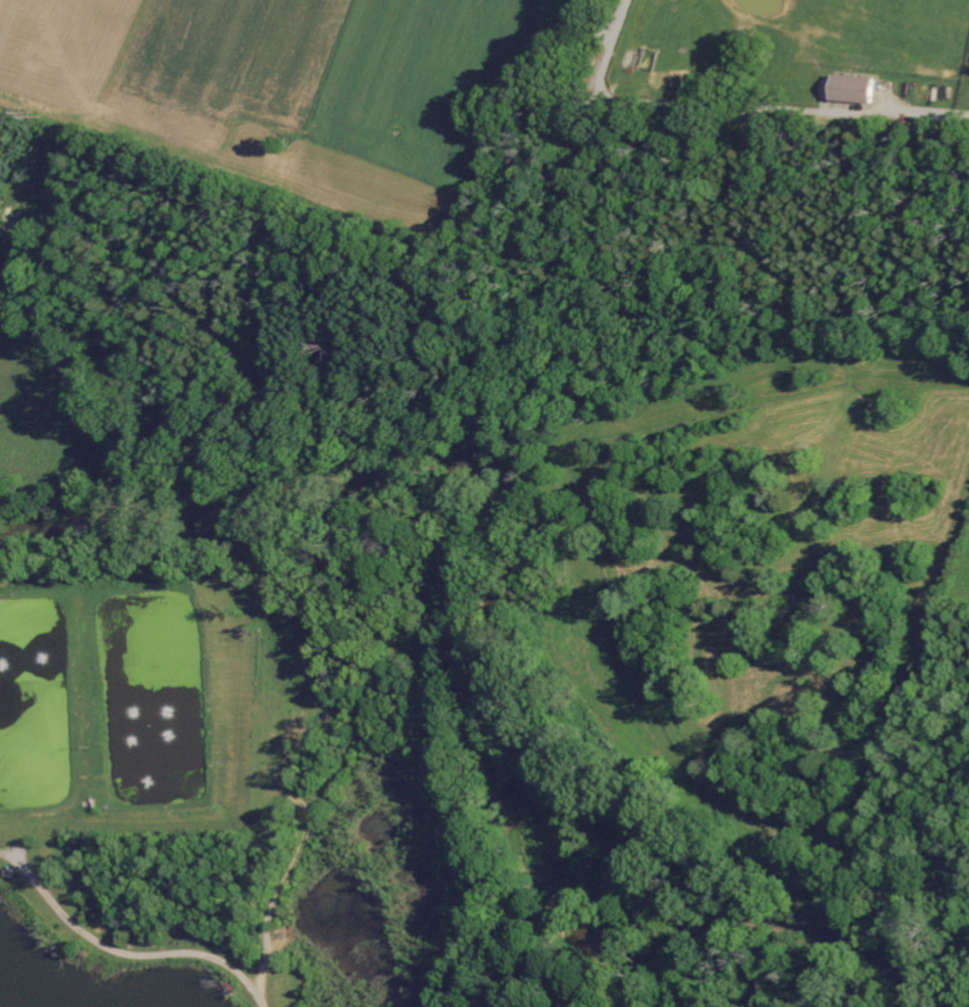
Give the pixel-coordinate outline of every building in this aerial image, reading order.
[(873,103),(831,100),(834,72),(876,76),(873,103)]
